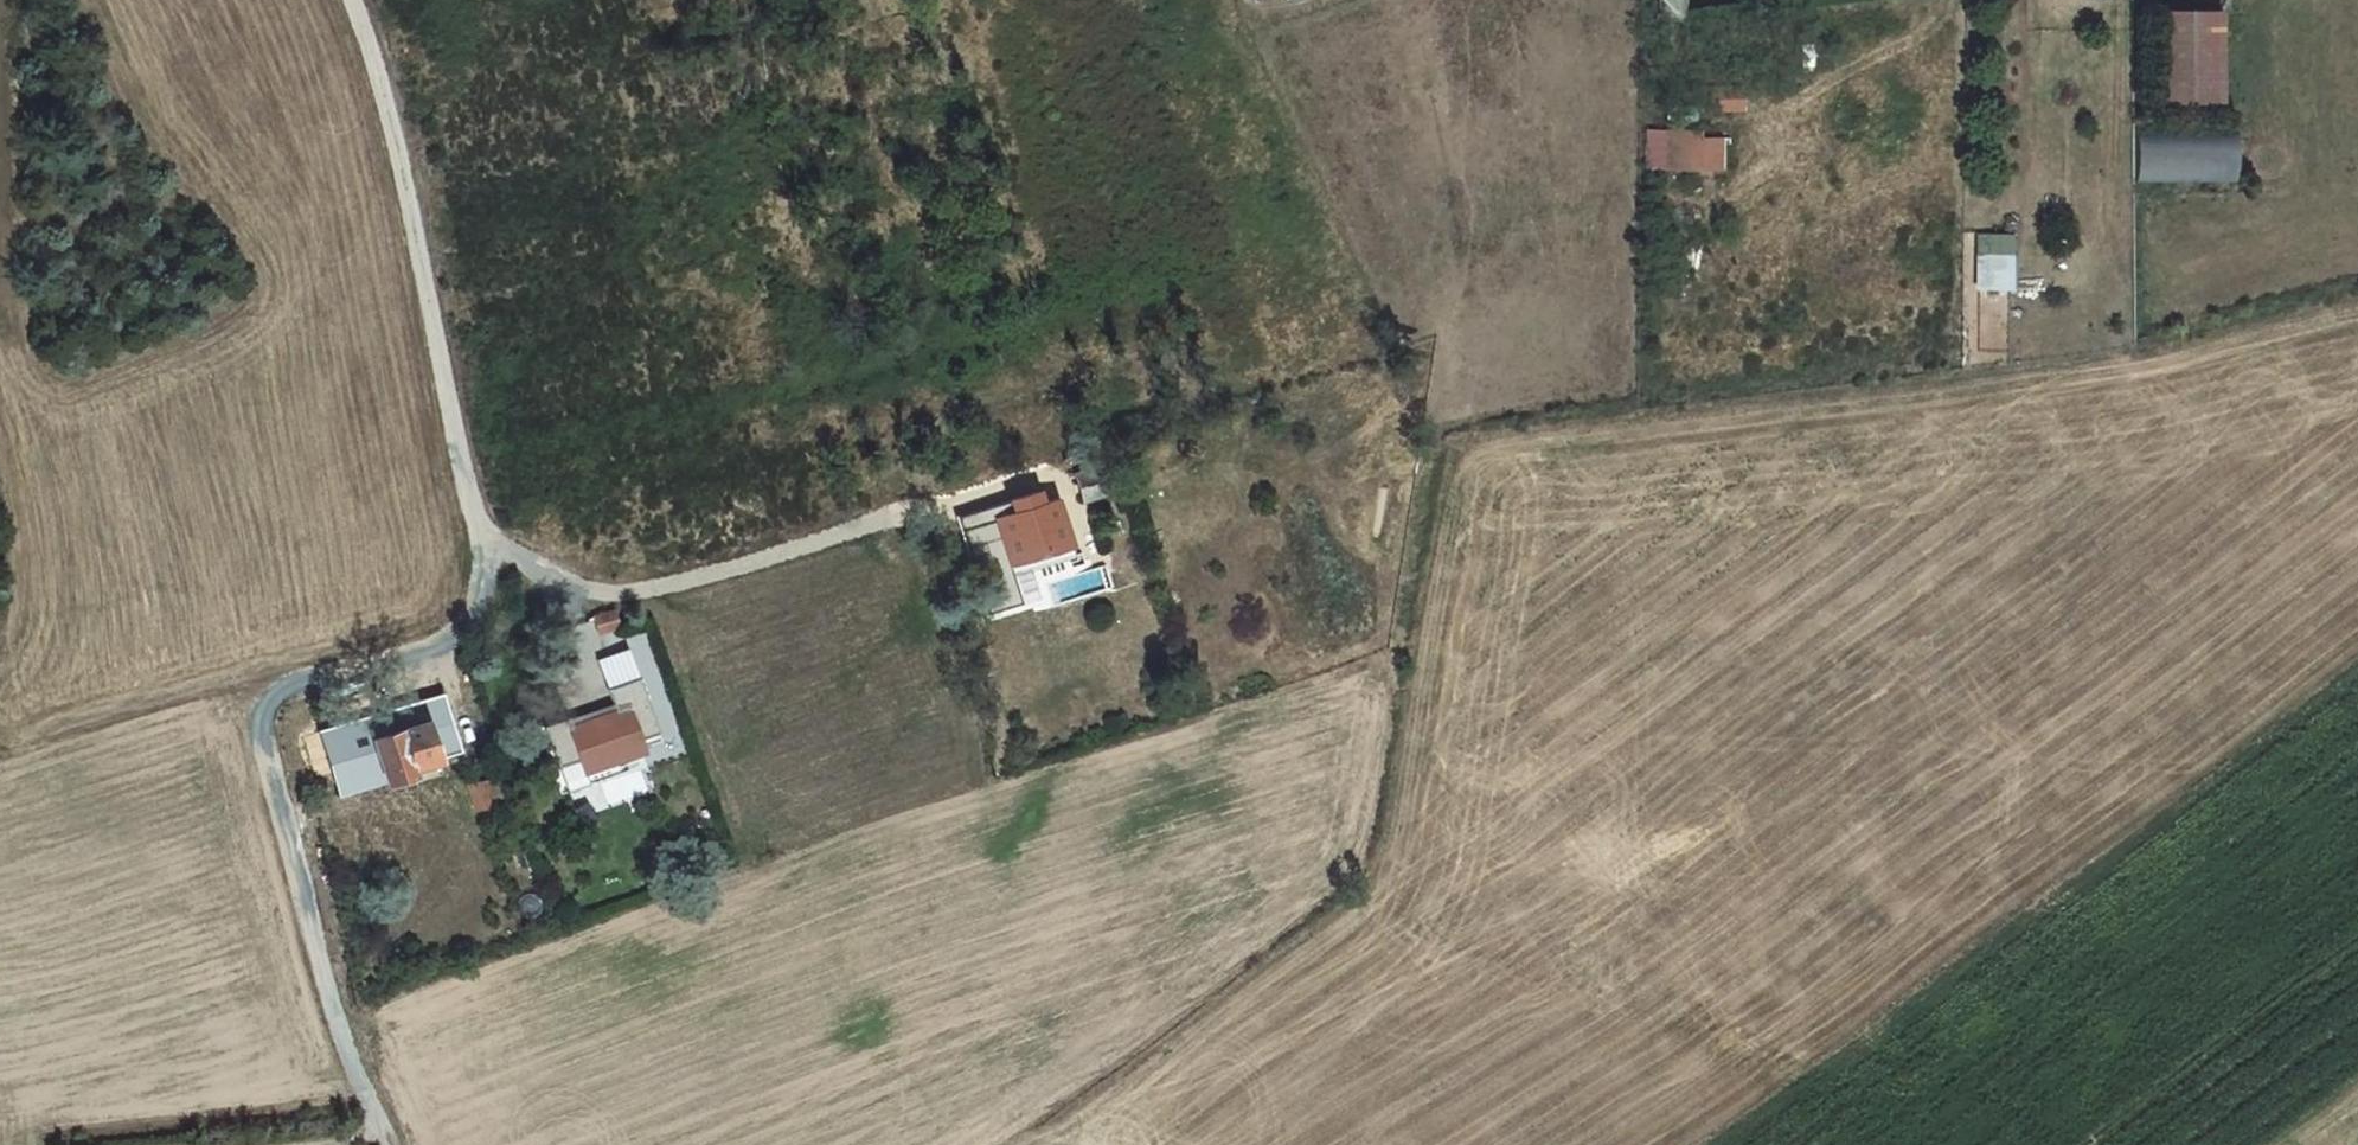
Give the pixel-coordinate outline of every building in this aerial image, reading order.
[(2156,13),(2159,105),(2222,102),(2219,11),(2156,13)] [(1706,82),(1707,111),(1744,110),(1744,82),(1706,82)] [(2241,133),(2134,132),(2134,179),(2241,179),(2241,133)] [(1644,133),(1643,170),(1722,172),(1723,135),(1644,133)] [(2013,292),(2014,236),(1977,235),(1975,291),(2013,292)] [(1018,596),(1009,567),(1071,547),(1053,489),(1041,489),(1037,478),(1005,488),(1009,501),(959,517),(988,605),(1018,596)] [(613,617),(609,607),(591,612),(595,623),(613,617)] [(631,673),(610,681),(618,700),(541,729),(561,783),(648,751),(643,737),(654,733),(631,673)] [(323,730),(340,784),(383,771),(386,780),(414,772),(410,761),(457,746),(441,691),(424,696),(431,718),(395,729),(392,720),(356,731),(353,721),(323,730)]
